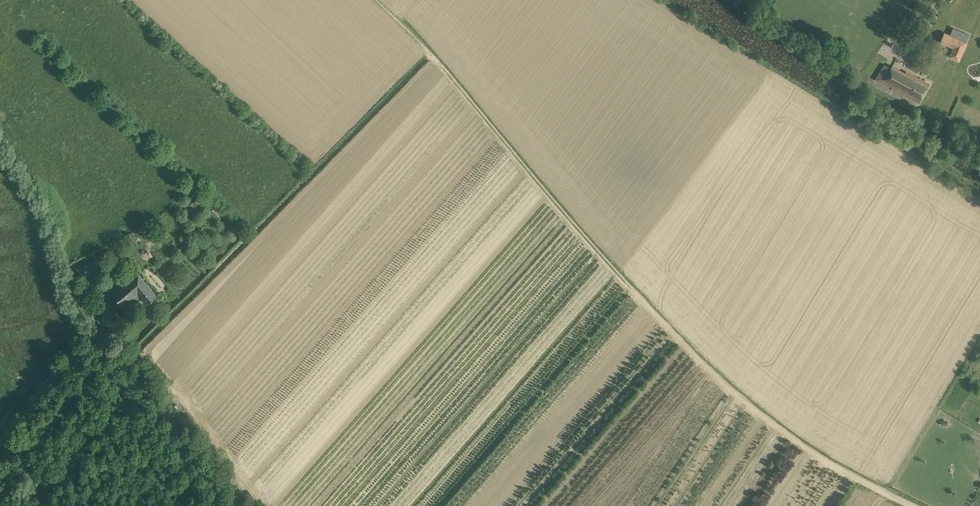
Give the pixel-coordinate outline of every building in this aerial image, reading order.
[(950,34),(946,44),(953,47),(949,57),(959,61),(967,42),(970,35),(953,27),(950,35),(950,34)] [(910,97),(920,103),(930,84),(919,78),(906,71),(905,73),(892,66),(891,68),(885,64),(876,80),(909,98),(910,97)] [(195,192),(193,198),(200,201),(202,195),(195,192)] [(97,258),(76,268),(83,283),(104,273),(97,258)] [(125,279),(111,291),(125,308),(141,295),(148,303),(158,295),(136,269),(126,277),(125,277),(124,278),(125,279)]
